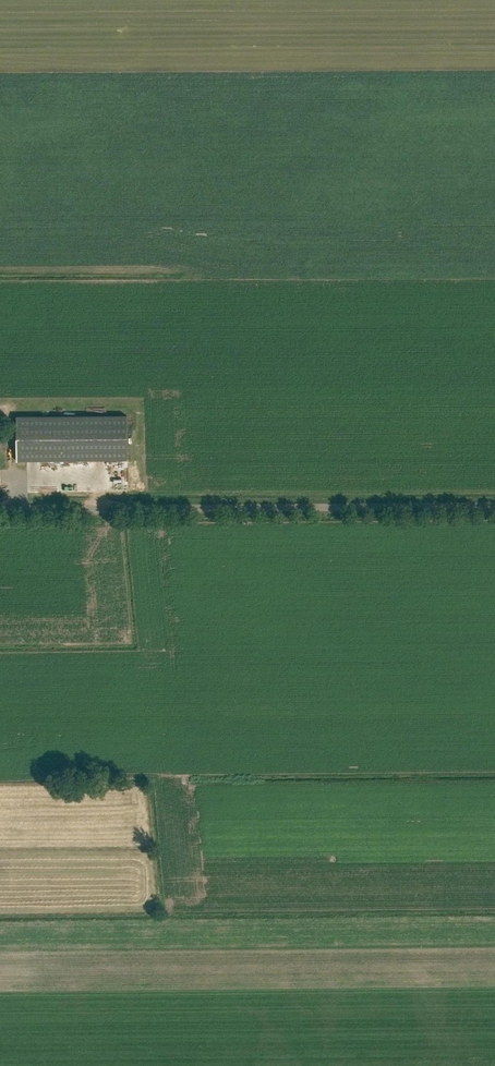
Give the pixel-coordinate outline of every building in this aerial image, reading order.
[(127,416),(17,416),(17,462),(128,461),(127,416)]
